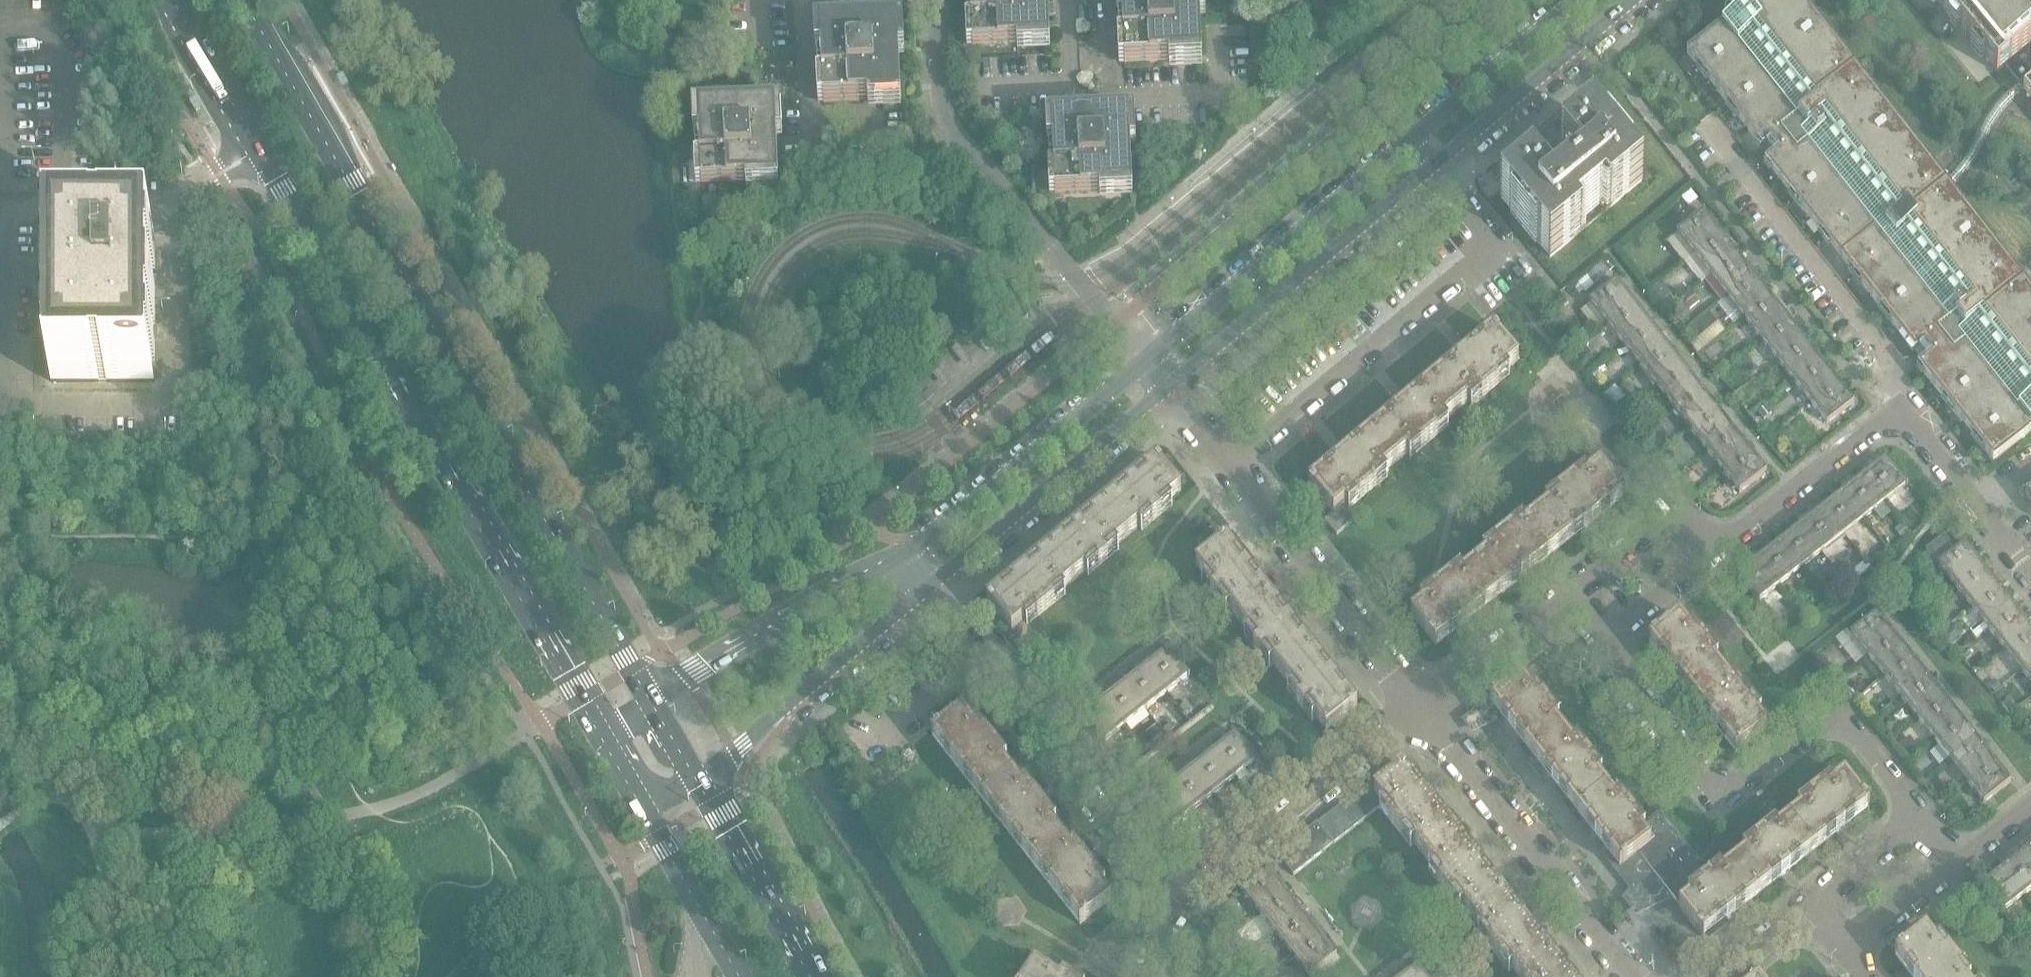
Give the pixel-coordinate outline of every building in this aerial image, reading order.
[(1043,6),(1049,5),(1048,0),(970,0),(973,47),(1050,43),(1049,16),(1044,17),(1043,6)] [(1200,0),(1122,0),(1122,14),(1127,14),(1128,27),(1123,27),(1123,34),(1130,34),(1130,37),(1123,37),(1125,65),(1202,61),(1200,0)] [(1960,219),(1942,196),(1935,187),(1918,165),(1861,93),(1860,94),(1858,91),(1860,88),(1861,85),(1861,82),(1859,79),(1857,77),(1854,76),(1851,76),(1848,78),(1847,76),(1788,0),(1746,0),(1734,10),(1730,9),(1726,11),(1724,14),(1723,17),(1724,21),(1726,24),(1689,52),(1765,148),(1766,148),(1773,157),(1767,161),(1834,247),(1835,249),(1839,256),(1844,262),(1850,267),(1917,352),(1918,351),(1925,360),(1920,365),(1995,461),(2026,437),(2030,433),(2030,310),(2019,294),(2018,295),(2016,292),(2017,287),(2017,283),(2015,278),(2012,274),(2008,272),(2003,271),(2000,271),(1999,270),(1960,219)] [(2025,89),(2024,90),(2030,99),(2030,21),(2014,0),(1936,0),(1980,53),(1997,73),(2005,66),(2018,81),(2023,87),(2025,89)] [(901,100),(898,23),(820,26),(821,53),(826,53),(827,66),(822,67),(822,73),(829,73),(829,76),(822,77),(824,104),(901,100)] [(1950,173),(1935,187),(1942,196),(1958,182),(1974,158),(1987,131),(2001,108),(2023,87),(2018,81),(1995,102),(1980,126),(1966,152),(1950,173)] [(779,182),(776,104),(736,106),(736,111),(725,111),(725,106),(724,106),(698,108),(702,185),(779,182)] [(1133,190),(1129,113),(1090,115),(1090,120),(1079,120),(1079,115),(1051,116),(1055,194),(1133,190)] [(1550,258),(1641,182),(1642,181),(1592,122),(1562,148),(1557,142),(1527,167),(1532,173),(1501,198),(1550,258)] [(1683,208),(1697,197),(1691,190),(1677,201),(1683,208)] [(1720,235),(1716,229),(1704,214),(1705,214),(1704,212),(1676,235),(1677,237),(1678,235),(1694,255),(1720,235)] [(1678,238),(1673,231),(1667,236),(1672,243),(1678,238)] [(1737,256),(1733,250),(1720,235),(1694,255),(1711,277),(1737,256)] [(152,329),(152,310),(153,310),(153,309),(152,309),(152,291),(153,291),(153,290),(152,290),(152,259),(152,238),(154,238),(154,237),(107,237),(107,238),(99,237),(52,236),(52,238),(54,238),(54,253),(52,253),(52,254),(54,254),(54,273),(52,273),(53,274),(54,274),(54,290),(52,290),(53,290),(54,291),(54,309),(52,309),(52,310),(54,310),(54,329),(52,328),(52,329),(54,329),(54,345),(52,345),(52,346),(54,346),(54,365),(52,365),(52,366),(54,366),(54,381),(52,381),(52,383),(99,383),(99,382),(107,382),(107,383),(154,383),(154,381),(152,381),(151,366),(153,366),(153,365),(152,365),(152,346),(153,346),(153,345),(152,345),(152,329),(153,329),(152,329)] [(1754,277),(1750,272),(1737,256),(1711,277),(1727,298),(1754,277)] [(1587,275),(1595,285),(1610,273),(1602,263),(1587,275)] [(1744,318),(1770,298),(1754,277),(1727,298),(1744,318)] [(1634,305),(1629,299),(1617,283),(1618,283),(1617,281),(1588,303),(1590,305),(1591,304),(1607,325),(1634,305)] [(1650,290),(1660,304),(1672,295),(1661,282),(1650,290)] [(1700,302),(1692,292),(1683,299),(1691,309),(1700,302)] [(1760,339),(1787,318),(1770,298),(1744,318),(1760,339)] [(1623,345),(1650,325),(1634,305),(1607,325),(1623,345)] [(1804,340),(1800,335),(1787,318),(1760,339),(1777,361),(1804,340)] [(1708,338),(1697,324),(1689,330),(1700,344),(1708,338)] [(1667,347),(1662,341),(1650,325),(1623,345),(1640,367),(1667,347)] [(1472,407),(1510,375),(1506,371),(1519,361),(1499,338),(1496,333),(1496,334),(1493,331),(1492,331),(1493,332),(1436,379),(1460,410),(1468,403),(1472,407)] [(1794,382),(1820,361),(1804,340),(1777,361),(1794,382)] [(1656,387),(1683,367),(1667,347),(1640,367),(1656,387)] [(1837,382),(1833,377),(1820,361),(1794,382),(1811,403),(1837,382)] [(1699,388),(1695,383),(1683,367),(1656,387),(1673,409),(1699,388)] [(1445,422),(1460,410),(1436,379),(1375,430),(1399,461),(1407,454),(1410,458),(1449,426),(1445,422)] [(1827,425),(1856,403),(1854,401),(1853,402),(1837,382),(1811,403),(1826,422),(1825,423),(1827,425)] [(1716,410),(1712,404),(1699,388),(1673,409),(1690,430),(1716,410)] [(1622,412),(1630,405),(1623,398),(1615,405),(1622,412)] [(1654,422),(1663,414),(1658,408),(1649,416),(1654,422)] [(1733,431),(1728,425),(1716,410),(1690,430),(1707,451),(1733,431)] [(1349,509),(1368,493),(1387,477),(1384,473),(1399,461),(1375,430),(1310,485),(1309,484),(1308,485),(1311,488),(1310,489),(1313,493),(1314,492),(1333,514),(1325,521),(1337,535),(1357,519),(1349,509)] [(1749,452),(1745,446),(1733,431),(1707,451),(1723,472),(1749,452)] [(1739,494),(1767,472),(1766,471),(1765,471),(1749,452),(1723,472),(1738,491),(1738,492),(1739,494)] [(1908,486),(1891,465),(1886,458),(1884,459),(1885,460),(1865,477),(1885,502),(1905,486),(1906,487),(1908,486)] [(1181,491),(1172,480),(1162,468),(1159,464),(1156,461),(1155,462),(1156,462),(1102,507),(1127,537),(1139,527),(1142,531),(1173,505),(1169,501),(1181,491)] [(1624,494),(1621,490),(1625,487),(1606,462),(1588,476),(1585,472),(1546,503),(1549,507),(1537,516),(1561,546),(1623,498),(1624,498),(1625,498),(1622,495),(1624,494)] [(1885,502),(1865,477),(1843,493),(1857,511),(1863,519),(1885,502)] [(1863,519),(1857,511),(1843,493),(1824,509),(1844,534),(1863,519)] [(1127,537),(1102,507),(1049,551),(1074,581),(1085,571),(1088,575),(1119,550),(1116,546),(1127,537)] [(1844,534),(1824,509),(1803,525),(1822,551),(1844,534)] [(1561,546),(1537,516),(1525,526),(1522,522),(1483,552),(1486,556),(1475,566),(1499,596),(1561,546)] [(1822,551),(1803,525),(1781,542),(1801,568),(1822,551)] [(1208,556),(1226,542),(1215,528),(1197,542),(1208,556)] [(1937,565),(1955,551),(1944,537),(1926,551),(1937,565)] [(1876,539),(1863,549),(1873,561),(1886,550),(1876,539)] [(1270,598),(1252,574),(1227,543),(1228,542),(1227,542),(1226,542),(1208,556),(1196,566),(1206,578),(1202,582),(1226,613),(1230,610),(1240,622),(1270,598)] [(1801,568),(1781,542),(1760,559),(1780,584),(1801,568)] [(1981,566),(1977,561),(1965,546),(1966,545),(1965,544),(1955,552),(1955,551),(1937,565),(1954,587),(1981,566)] [(1074,581),(1049,551),(988,602),(987,601),(987,602),(989,605),(992,610),(993,609),(1011,632),(1024,622),(1027,626),(1065,594),(1062,591),(1074,581)] [(1780,584),(1760,559),(1739,575),(1738,574),(1737,575),(1759,603),(1760,602),(1759,601),(1780,584)] [(1499,596),(1475,566),(1463,575),(1460,571),(1421,602),(1424,606),(1411,615),(1431,639),(1429,640),(1432,644),(1433,643),(1436,646),(1437,646),(1436,645),(1499,596)] [(1971,608),(1997,587),(1981,566),(1954,587),(1971,608)] [(2014,608),(2010,604),(1997,587),(1971,608),(1981,621),(1971,630),(1977,638),(1988,629),(2014,608)] [(1313,653),(1295,629),(1270,598),(1240,622),(1249,633),(1245,636),(1269,668),(1273,664),(1283,677),(1313,653)] [(2004,649),(2030,629),(2014,608),(1988,629),(2004,649)] [(1893,635),(1889,630),(1877,615),(1878,614),(1877,613),(1850,635),(1851,636),(1852,635),(1867,655),(1893,635)] [(1718,659),(1701,638),(1693,627),(1689,631),(1679,618),(1655,637),(1651,640),(1648,643),(1649,644),(1649,643),(1693,698),(1723,674),(1714,662),(1718,659)] [(1011,648),(1031,632),(1027,626),(1024,622),(1011,632),(1003,638),(1011,648)] [(2030,629),(2004,649),(2014,662),(2005,669),(2010,675),(2019,668),(2021,671),(2030,663),(2030,630),(2030,629)] [(1018,658),(1039,641),(1031,632),(1011,648),(1018,658)] [(1909,656),(1906,651),(1893,635),(1867,655),(1884,676),(1909,656)] [(1965,646),(1959,639),(1952,645),(1958,653),(1965,646)] [(1026,667),(1046,651),(1039,641),(1018,658),(1026,667)] [(1973,655),(1967,648),(1961,654),(1967,660),(1973,655)] [(1190,677),(1168,649),(1167,650),(1168,651),(1148,667),(1168,692),(1188,677),(1189,678),(1190,677)] [(1033,677),(1054,661),(1046,651),(1026,667),(1033,677)] [(1356,707),(1338,684),(1313,653),(1283,677),(1292,688),(1288,691),(1312,722),(1316,719),(1326,732),(1350,713),(1355,710),(1354,709),(1357,707),(1357,706),(1356,707)] [(1926,677),(1922,672),(1909,656),(1884,676),(1901,697),(1926,677)] [(1041,687),(1062,671),(1054,661),(1033,677),(1041,687)] [(2021,671),(2030,683),(2030,663),(2021,671)] [(1168,692),(1148,667),(1127,683),(1147,709),(1168,692)] [(1761,714),(1744,692),(1736,682),(1732,685),(1723,674),(1693,698),(1735,752),(1734,753),(1735,754),(1738,751),(1739,752),(1743,748),(1742,748),(1766,729),(1757,717),(1761,714)] [(1534,759),(1568,731),(1525,676),(1521,679),(1520,679),(1489,703),(1490,705),(1491,704),(1534,759)] [(1943,698),(1939,693),(1926,677),(1901,697),(1917,718),(1943,698)] [(1994,680),(1987,685),(1994,693),(2000,688),(1994,680)] [(1147,709),(1127,683),(1106,700),(1125,726),(1147,709)] [(1960,719),(1953,711),(1943,698),(1917,718),(1934,740),(1960,719)] [(2017,708),(2009,699),(2002,705),(2009,714),(2017,708)] [(1125,726),(1106,700),(1085,716),(1084,715),(1083,716),(1105,744),(1106,743),(1105,741),(1125,726)] [(1191,709),(1186,702),(1179,708),(1185,714),(1191,709)] [(1007,760),(990,738),(976,721),(972,724),(963,712),(939,731),(939,730),(934,734),(935,734),(932,737),(933,737),(983,800),(1013,776),(1003,763),(1007,760)] [(1172,719),(1166,712),(1158,719),(1164,726),(1172,719)] [(1482,722),(1476,714),(1466,721),(1473,730),(1482,722)] [(1976,740),(1972,736),(1960,719),(1934,740),(1951,761),(1976,740)] [(1165,736),(1164,734),(1157,726),(1149,732),(1158,742),(1165,736)] [(1576,813),(1611,786),(1568,731),(1534,759),(1576,813)] [(1257,762),(1235,734),(1234,735),(1235,736),(1215,752),(1235,778),(1255,762),(1256,763),(1257,762)] [(1993,762),(1989,757),(1976,740),(1951,761),(1967,782),(1993,762)] [(1912,755),(1902,743),(1896,747),(1907,760),(1912,755)] [(1235,778),(1215,752),(1193,769),(1213,795),(1235,778)] [(1281,773),(1287,767),(1281,761),(1275,767),(1281,773)] [(1983,804),(2011,782),(2010,781),(2009,782),(1993,762),(1967,782),(1983,802),(1982,803),(1983,804)] [(1454,832),(1405,769),(1406,769),(1405,768),(1402,770),(1401,769),(1397,773),(1398,774),(1376,791),(1374,792),(1384,805),(1380,808),(1411,847),(1415,844),(1424,856),(1454,832)] [(1213,795),(1193,769),(1172,785),(1192,811),(1213,795)] [(1056,823),(1038,799),(1026,784),(1022,787),(1013,776),(983,800),(1032,863),(1062,838),(1052,826),(1056,823)] [(1813,851),(1867,808),(1868,809),(1869,808),(1866,805),(1867,805),(1863,801),(1845,776),(1833,786),(1830,782),(1798,807),(1801,811),(1789,820),(1813,851)] [(1936,793),(1942,788),(1934,777),(1927,782),(1936,793)] [(1384,805),(1374,792),(1376,791),(1370,782),(1354,794),(1371,815),(1380,808),(1384,805)] [(1192,811),(1172,785),(1152,801),(1152,800),(1150,801),(1172,829),(1173,828),(1173,827),(1192,811)] [(1644,828),(1611,786),(1576,813),(1636,889),(1630,897),(1640,910),(1672,895),(1678,903),(1708,879),(1708,878),(1659,816),(1644,828)] [(1371,815),(1354,794),(1345,802),(1361,822),(1371,815)] [(1361,822),(1345,802),(1336,809),(1352,830),(1361,822)] [(1352,830),(1336,809),(1326,816),(1342,837),(1352,830)] [(1658,815),(1653,809),(1646,814),(1651,821),(1658,815)] [(1342,837),(1326,816),(1317,824),(1333,845),(1342,837)] [(1758,894),(1813,851),(1789,820),(1777,830),(1774,826),(1743,850),(1746,854),(1734,863),(1758,894)] [(1324,851),(1333,845),(1317,824),(1277,855),(1290,872),(1291,871),(1293,875),(1293,876),(1324,852),(1324,851)] [(1504,895),(1454,832),(1424,856),(1433,867),(1429,870),(1460,910),(1464,907),(1473,919),(1504,895)] [(1106,885),(1087,862),(1075,846),(1071,849),(1062,838),(1032,863),(1080,924),(1079,925),(1080,926),(1083,923),(1084,923),(1088,920),(1111,901),(1101,889),(1106,885)] [(2024,854),(2003,870),(2023,896),(2030,890),(2030,862),(2024,854)] [(1704,937),(1758,894),(1734,863),(1722,873),(1719,869),(1708,878),(1708,879),(1678,903),(1677,904),(1698,931),(1701,935),(1704,938),(1704,937)] [(2023,896),(2003,870),(1983,885),(1983,884),(1981,885),(2003,913),(2004,912),(2004,911),(2023,896)] [(1287,894),(1282,888),(1270,873),(1271,872),(1270,871),(1242,893),(1243,894),(1245,893),(1261,915),(1287,894)] [(1303,915),(1298,909),(1287,894),(1261,915),(1277,935),(1303,915)] [(1504,895),(1473,919),(1482,930),(1478,933),(1509,972),(1513,969),(1519,976),(1528,976),(1553,957),(1504,895)] [(1320,936),(1315,930),(1303,915),(1277,935),(1294,956),(1320,936)] [(1939,940),(1935,944),(1925,931),(1902,950),(1901,950),(1897,953),(1894,956),(1895,957),(1896,956),(1912,976),(1968,976),(1939,940)] [(1337,956),(1336,955),(1335,956),(1320,936),(1294,956),(1309,976),(1308,976),(1309,976),(1311,976),(1337,956)] [(1276,957),(1266,944),(1246,960),(1255,972),(1276,957)] [(1553,957),(1528,976),(1568,976),(1553,957)] [(1051,968),(1049,973),(1035,964),(1027,976),(1065,976),(1051,968)] [(1417,965),(1416,966),(1417,967),(1404,976),(1427,976),(1417,965)]
